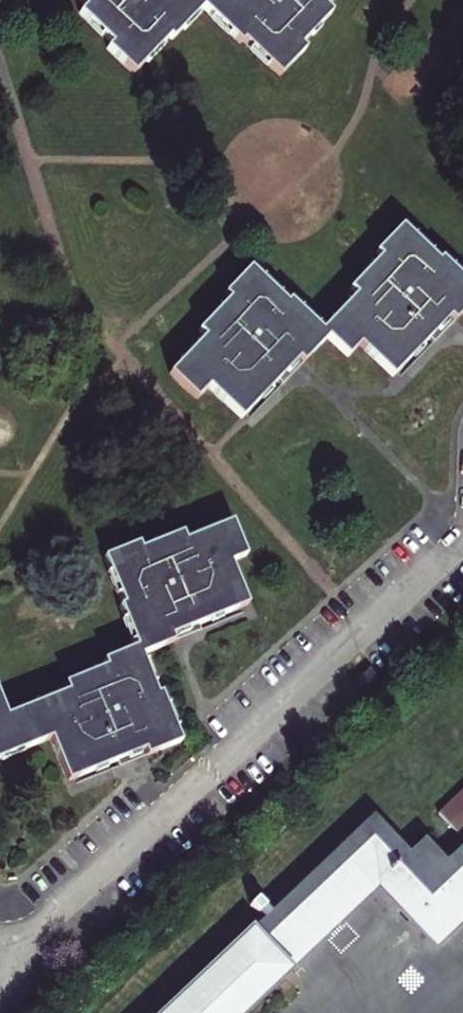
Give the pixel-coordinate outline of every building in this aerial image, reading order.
[(78,5),(110,37),(105,41),(130,66),(165,31),(168,34),(201,1),(238,37),(241,34),(278,71),(303,45),(297,39),(327,9),(321,3),(324,0),(83,0),(78,5)] [(172,365),(197,390),(208,379),(240,411),(276,373),(297,351),(302,355),(327,331),(348,351),(359,338),(392,369),(450,311),(455,315),(462,307),(462,277),(441,255),(438,258),(402,222),(377,247),(383,252),(352,284),(357,289),(323,325),(291,293),(288,296),(252,261),(226,287),(233,292),(204,320),(210,327),(172,365)] [(51,739),(68,781),(146,749),(148,755),(180,742),(161,693),(157,695),(141,654),(173,641),(171,635),(247,603),(230,560),(245,554),(244,553),(232,521),(184,540),(181,532),(140,549),(137,542),(105,556),(119,592),(124,603),(120,605),(138,648),(105,661),(108,668),(67,685),(70,692),(7,718),(0,700),(0,760),(51,739)] [(441,809),(462,829),(462,786),(441,809)] [(462,921),(462,911),(410,854),(373,816),(165,1012),(244,1012),(379,886),(437,947),(462,921)] [(410,854),(462,911),(462,846),(446,862),(425,841),(410,854)]
